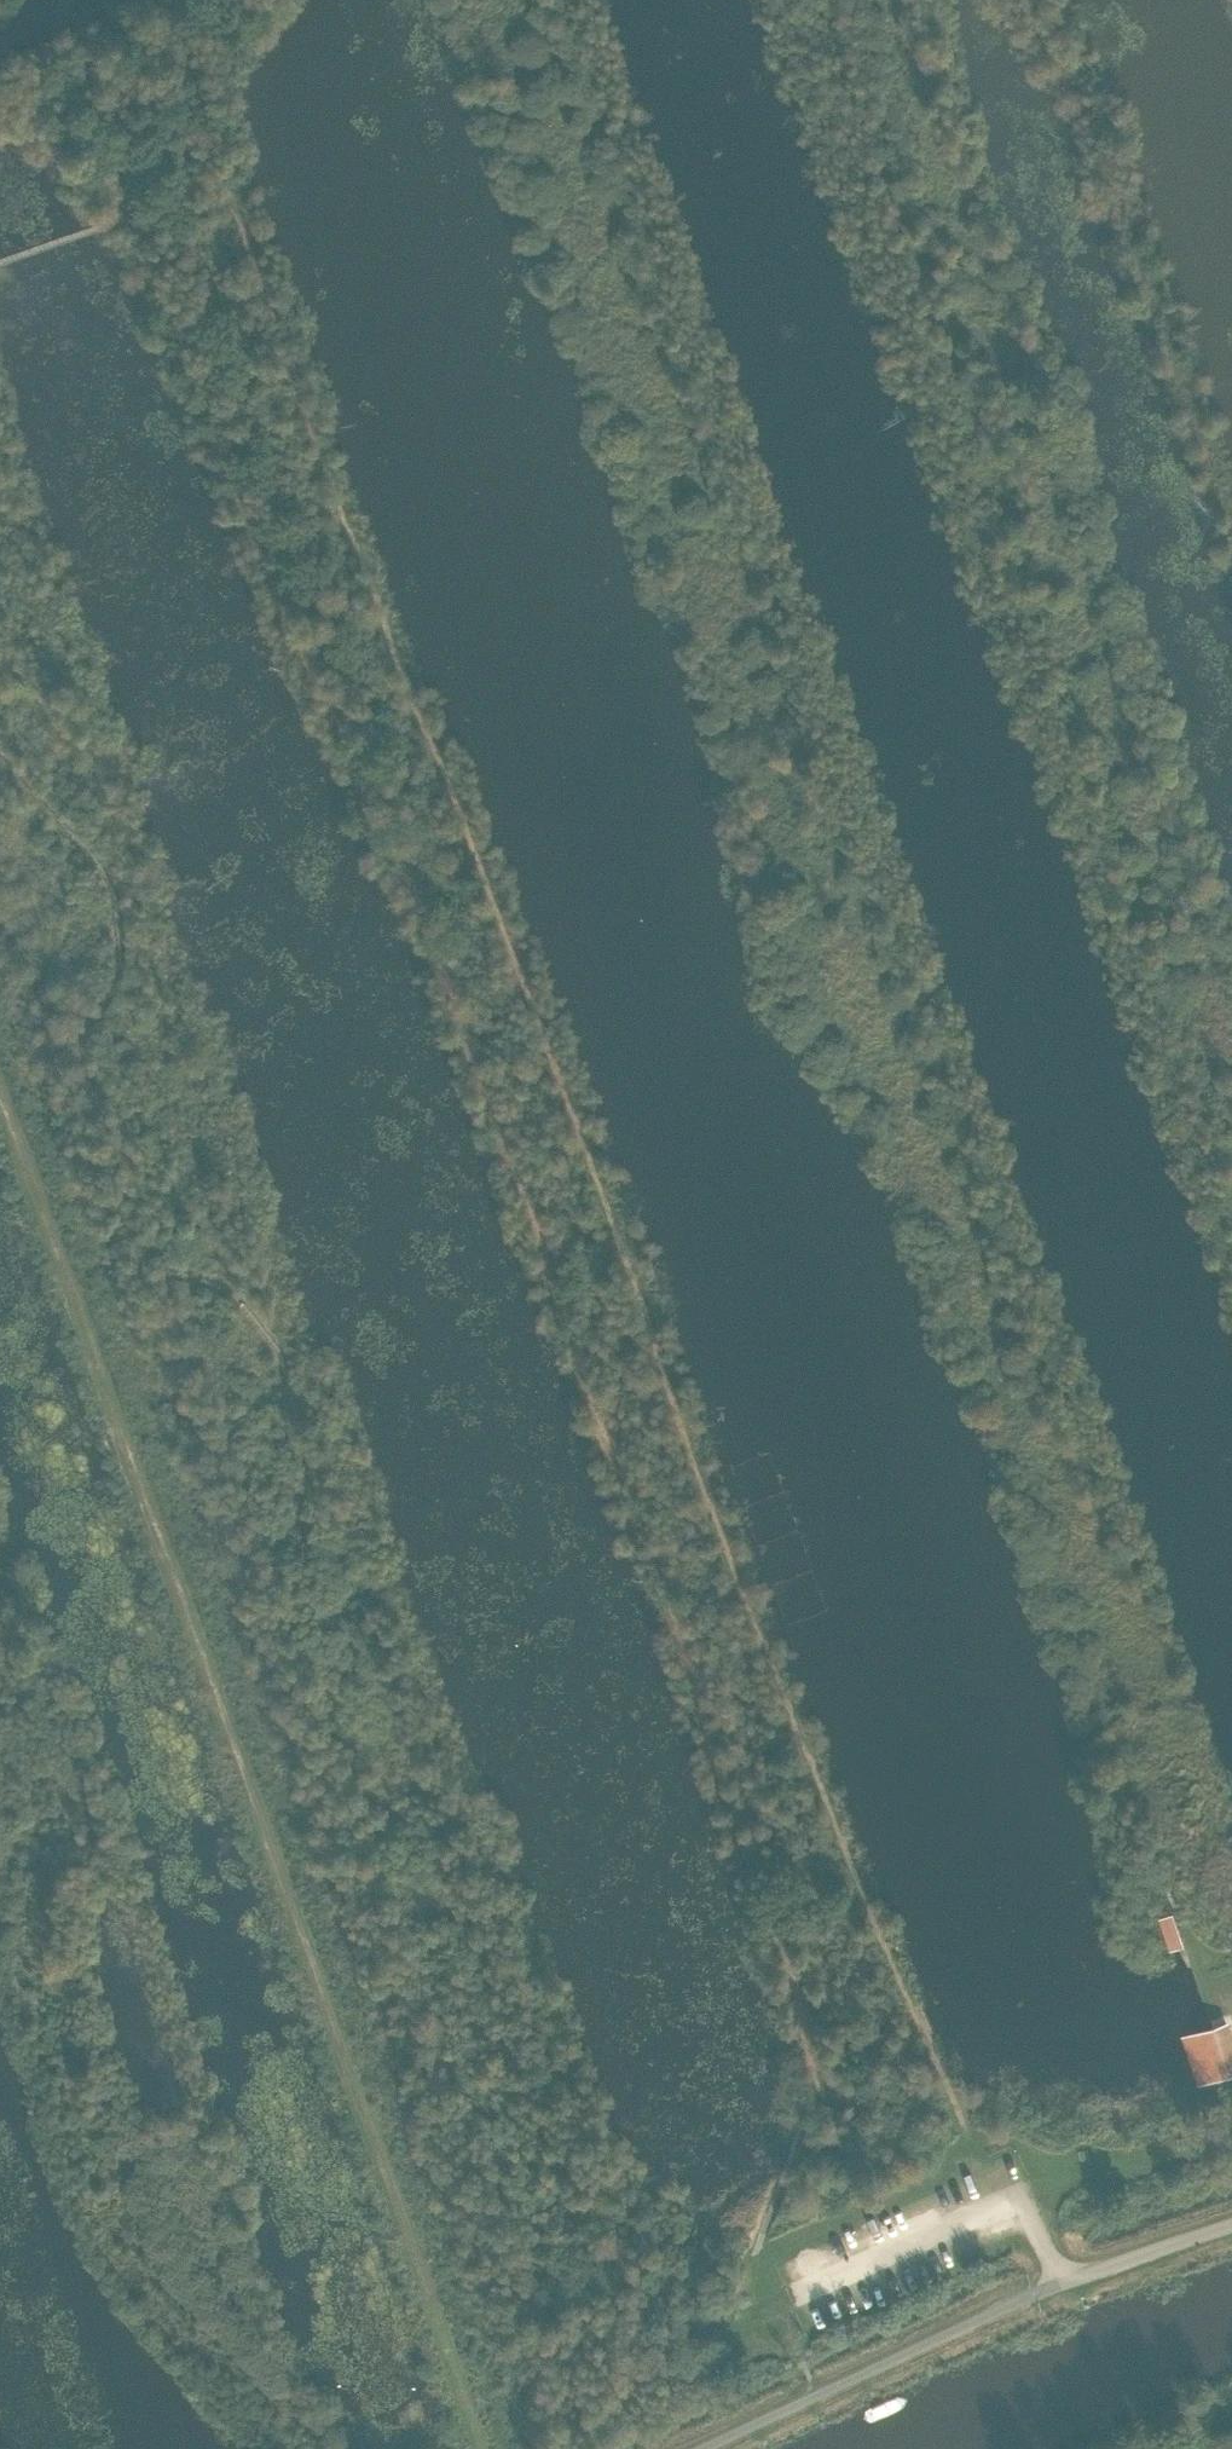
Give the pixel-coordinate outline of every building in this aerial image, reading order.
[(1173,1911),(1158,1916),(1169,1948),(1184,1943),(1173,1911)] [(1226,2022),(1194,2034),(1209,2080),(1231,2072),(1231,2039),(1226,2022)]
